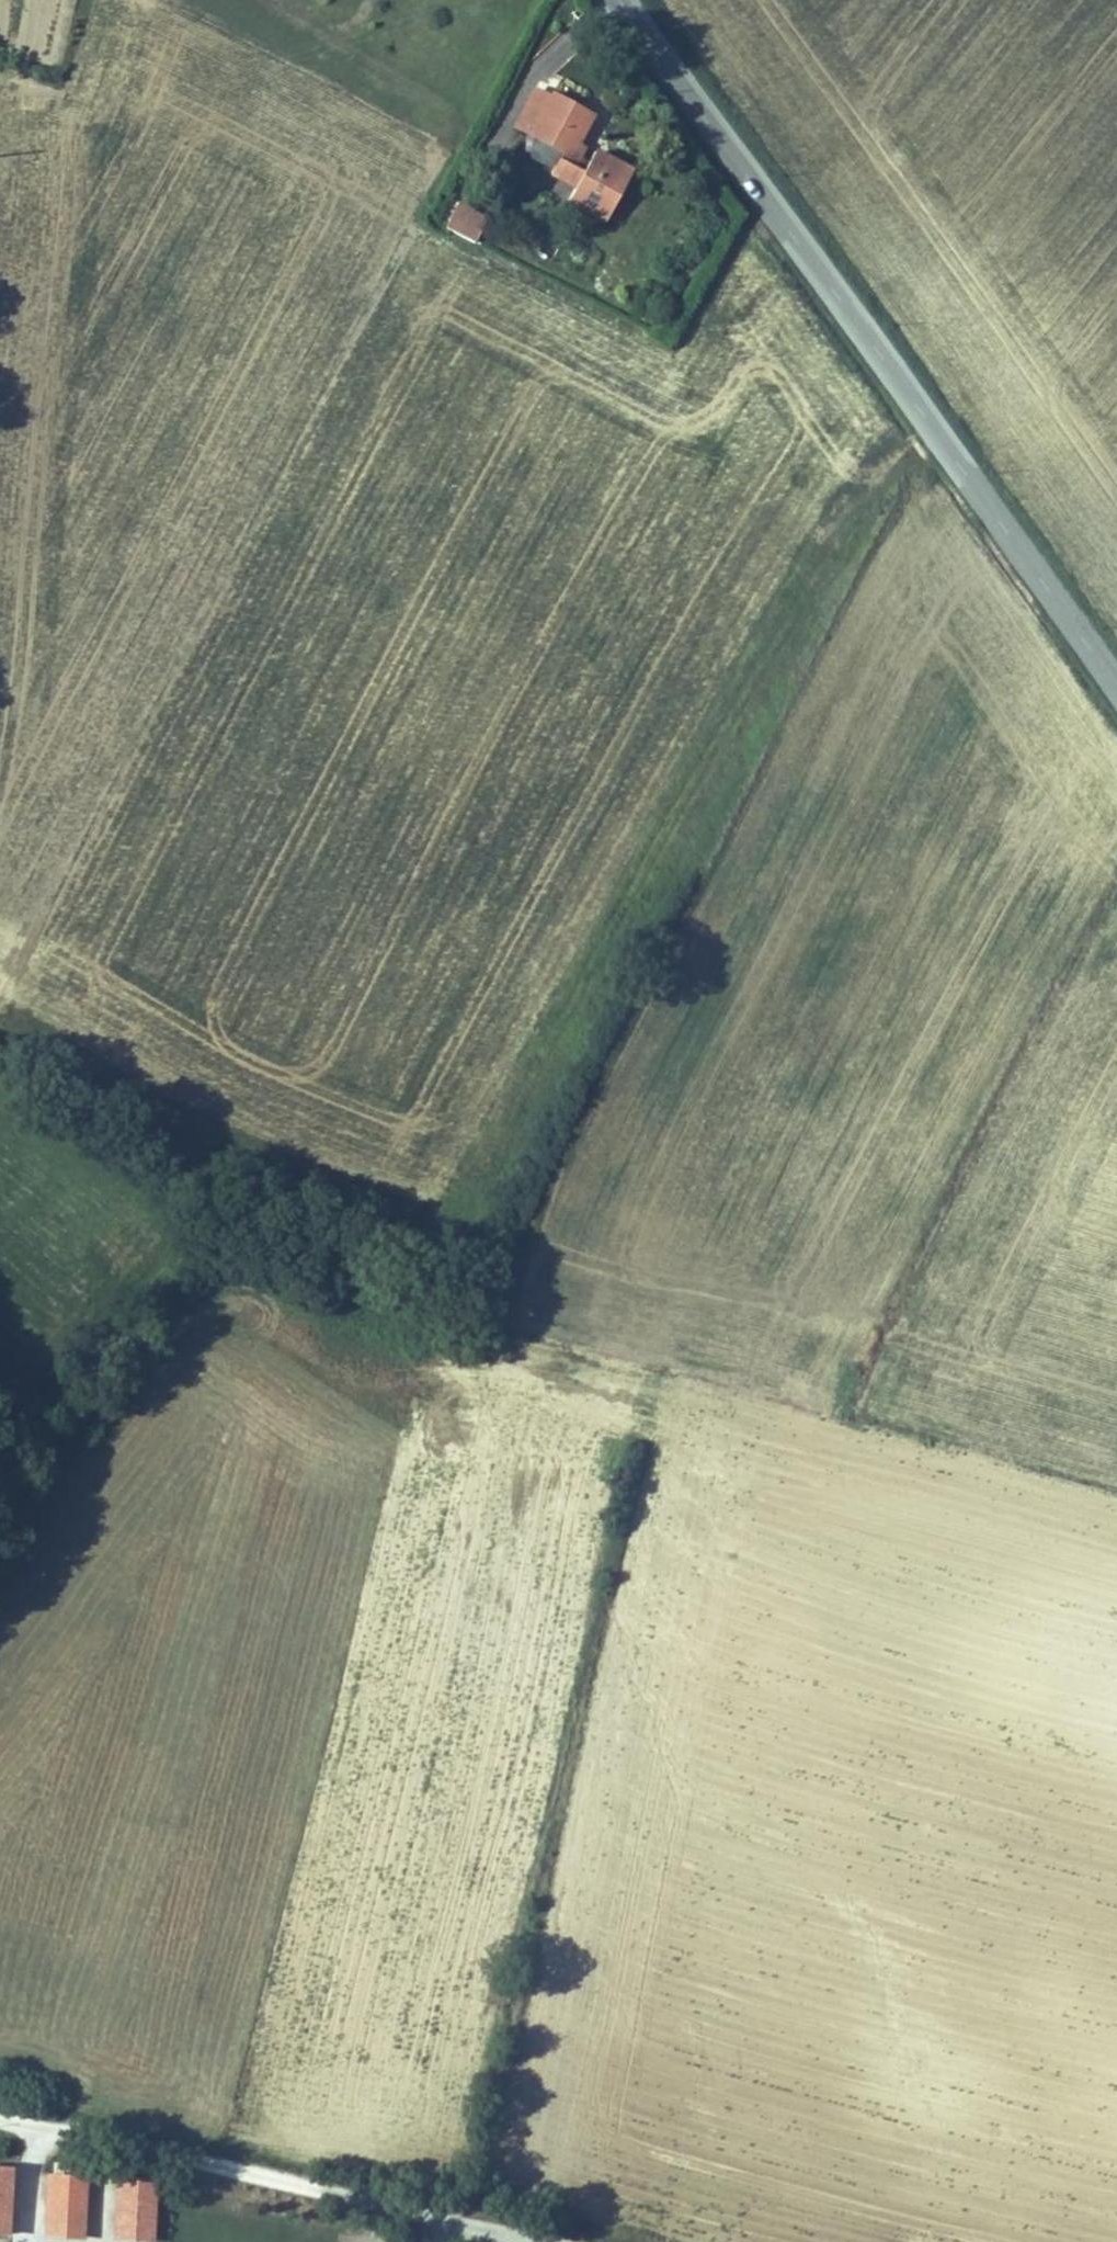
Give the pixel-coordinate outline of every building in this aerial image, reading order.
[(513,126),(537,139),(528,156),(553,170),(551,174),(575,187),(567,201),(606,222),(636,167),(598,146),(586,167),(578,163),(588,145),(583,142),(598,114),(555,91),(553,96),(535,86),(513,126)] [(460,200),(446,227),(478,244),(492,217),(460,200)] [(64,2241),(85,2241),(88,2178),(46,2176),(43,2241),(64,2241)]
